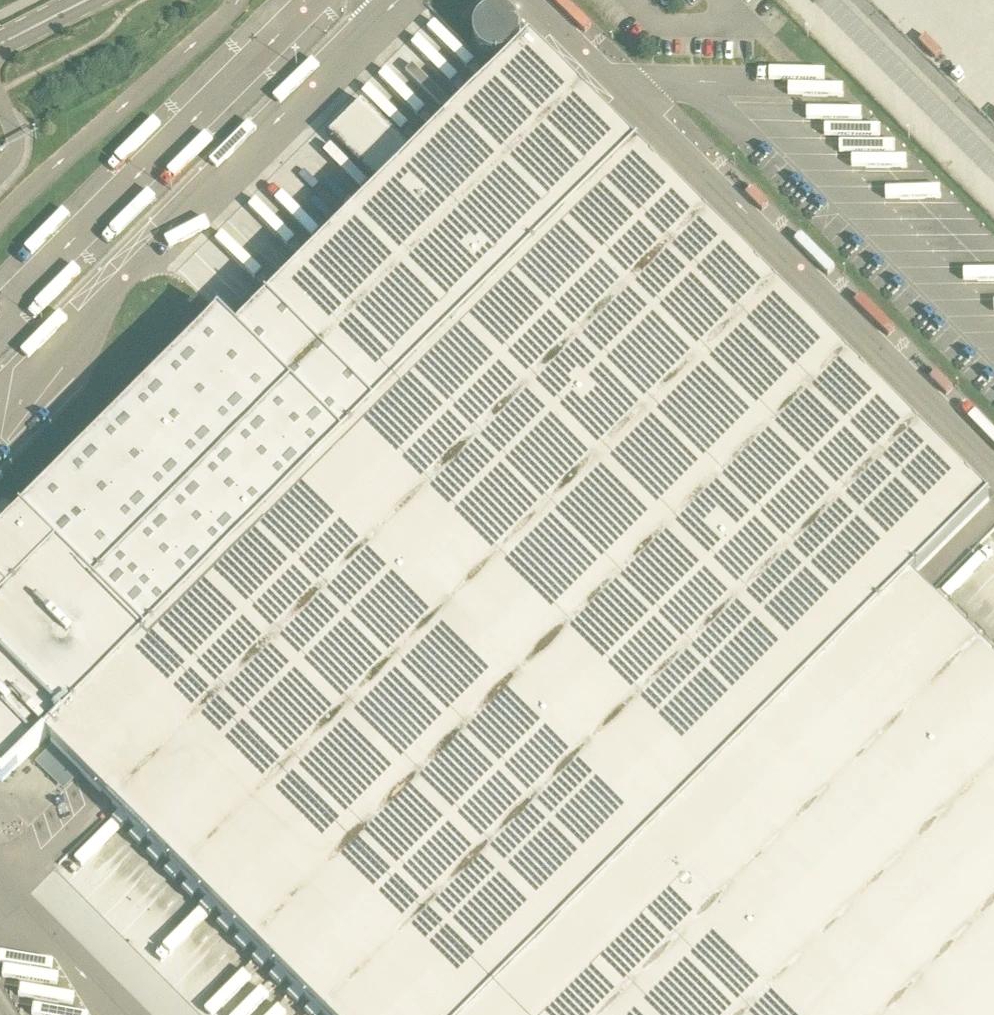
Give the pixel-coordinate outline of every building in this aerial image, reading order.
[(911,580),(989,501),(638,149),(639,148),(637,146),(636,147),(530,41),(415,155),(362,103),(328,137),(381,189),(237,333),(220,316),(23,512),(21,510),(20,512),(21,513),(0,534),(0,777),(4,781),(18,767),(19,767),(47,739),(322,1014),(993,1014),(993,663),(911,580)] [(202,243),(235,290),(295,248),(278,223),(280,221),(273,212),(265,218),(256,205),(202,243)] [(988,537),(946,579),(993,627),(993,543),(988,537)]
